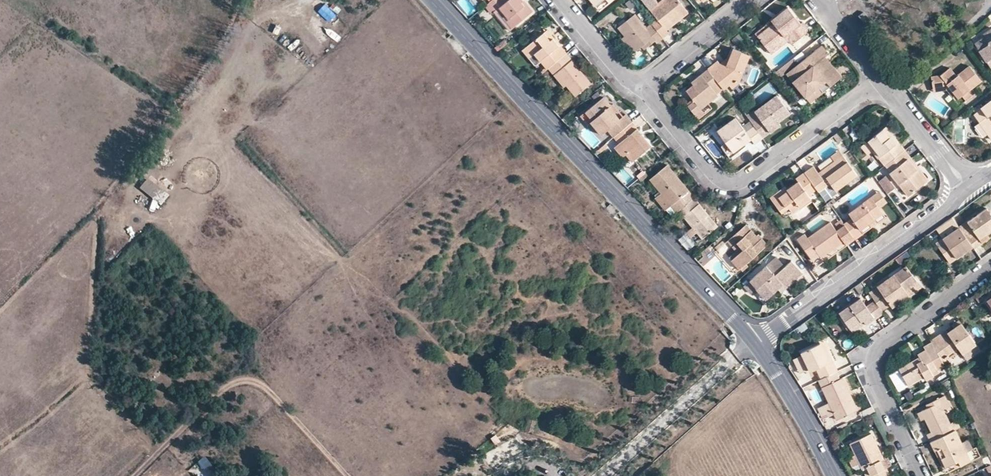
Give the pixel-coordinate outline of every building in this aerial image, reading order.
[(522,1),(521,0),(497,0),(501,5),(498,7),(513,26),(529,13),(520,3),(522,1)] [(662,26),(677,15),(679,18),(687,12),(677,0),(660,0),(648,9),(656,18),(649,22),(649,23),(661,37),(667,33),(664,29),(662,26)] [(522,1),(520,3),(529,13),(531,11),(522,1)] [(325,4),(318,12),(329,23),(336,16),(325,4)] [(802,22),(801,23),(787,7),(771,21),(774,24),(758,38),(769,51),(789,34),(797,42),(810,31),(802,22)] [(870,19),(864,12),(859,16),(865,23),(870,19)] [(661,37),(649,23),(643,28),(632,14),(617,25),(624,34),(636,49),(641,45),(648,39),(651,42),(652,44),(661,37)] [(662,26),(664,29),(679,18),(677,15),(662,26)] [(755,34),(758,38),(774,24),(771,21),(755,34)] [(990,24),(981,31),(983,34),(973,41),(987,58),(990,55),(990,26),(990,24)] [(552,39),(549,42),(543,34),(524,50),(532,58),(535,56),(546,70),(547,69),(566,53),(559,45),(558,46),(552,39)] [(633,52),(636,49),(624,34),(621,37),(633,52)] [(769,51),(772,54),(788,41),(793,45),(797,42),(789,34),(769,51)] [(651,42),(648,39),(641,45),(644,48),(651,42)] [(829,55),(822,46),(789,72),(796,80),(794,82),(806,97),(826,81),(828,83),(837,76),(829,66),(822,67),(819,63),(827,57),(829,55)] [(732,56),(728,66),(722,64),(711,73),(724,90),(730,86),(734,82),(738,84),(747,63),(750,56),(735,49),(732,56)] [(575,97),(591,83),(566,53),(547,69),(553,76),(555,74),(565,86),(575,97)] [(728,66),(732,56),(722,64),(728,66)] [(819,63),(822,67),(829,66),(837,76),(840,74),(827,57),(819,63)] [(709,70),(711,73),(722,64),(719,62),(709,70)] [(979,78),(967,63),(954,74),(947,65),(938,73),(929,75),(930,86),(942,84),(946,81),(949,85),(947,86),(948,87),(956,96),(959,94),(963,99),(969,94),(965,89),(979,78)] [(695,103),(702,111),(719,96),(718,95),(724,90),(711,73),(709,70),(697,80),(699,82),(695,85),(687,92),(695,103)] [(789,72),(787,74),(794,82),(796,80),(789,72)] [(563,88),(565,86),(555,74),(553,76),(563,88)] [(828,83),(826,81),(806,97),(811,103),(843,77),(840,74),(837,76),(828,83)] [(946,81),(942,84),(930,86),(931,89),(948,87),(947,86),(949,85),(946,81)] [(790,109),(777,92),(747,114),(753,123),(762,135),(770,129),(768,126),(778,119),(786,113),(790,109)] [(624,116),(619,119),(610,108),(612,106),(604,97),(587,112),(593,120),(591,122),(602,134),(608,130),(614,137),(632,122),(625,114),(624,116)] [(978,107),(976,105),(971,109),(974,112),(972,114),(977,122),(986,133),(990,138),(990,137),(990,98),(978,107)] [(695,103),(688,108),(695,115),(702,111),(695,103)] [(619,119),(624,116),(614,104),(612,106),(610,108),(619,119)] [(753,123),(745,130),(734,116),(716,129),(726,142),(733,151),(735,149),(743,143),(751,137),(755,142),(763,136),(762,135),(753,123)] [(768,126),(770,129),(780,122),(779,121),(778,119),(768,126)] [(623,156),(626,153),(630,153),(635,159),(652,145),(632,122),(614,137),(619,143),(615,146),(623,156)] [(977,122),(974,125),(981,136),(986,133),(977,122)] [(885,124),(882,127),(894,142),(897,140),(885,124)] [(851,126),(845,130),(852,142),(858,139),(851,126)] [(882,127),(867,139),(874,148),(871,150),(877,158),(878,157),(884,165),(885,164),(904,148),(897,140),(894,142),(882,127)] [(867,139),(863,142),(870,151),(871,150),(874,148),(867,139)] [(735,149),(733,151),(726,142),(721,145),(730,157),(737,152),(735,149)] [(842,152),(838,147),(830,154),(833,159),(842,152)] [(908,194),(926,180),(908,157),(910,155),(904,148),(885,164),(891,170),(890,172),(908,194)] [(829,180),(835,187),(856,171),(842,152),(833,159),(821,168),(823,171),(829,180)] [(910,155),(908,157),(926,180),(929,178),(910,155)] [(868,167),(872,172),(880,165),(875,160),(868,167)] [(813,163),(804,170),(816,186),(818,189),(827,182),(820,174),(813,163)] [(660,192),(661,193),(670,204),(677,211),(693,197),(666,165),(649,179),(660,192)] [(795,176),(798,180),(786,189),(771,200),(779,210),(786,205),(788,208),(791,211),(810,196),(807,193),(816,186),(804,170),(795,176)] [(823,171),(820,174),(827,182),(829,180),(823,171)] [(886,174),(879,180),(888,192),(895,186),(886,174)] [(139,188),(146,193),(141,199),(156,210),(168,194),(147,178),(139,188)] [(786,189),(784,185),(769,197),(771,200),(786,189)] [(665,209),(671,216),(675,213),(677,211),(670,204),(661,193),(660,192),(654,197),(655,199),(665,209)] [(870,194),(849,210),(852,216),(844,222),(855,237),(863,231),(860,227),(868,221),(874,216),(882,210),(870,194)] [(681,219),(683,217),(702,239),(714,229),(705,218),(708,215),(693,197),(677,211),(675,213),(681,219)] [(788,208),(786,205),(779,210),(781,213),(788,208)] [(980,238),(990,230),(990,214),(987,208),(968,221),(975,232),(967,237),(973,245),(975,248),(983,243),(980,238)] [(670,217),(668,214),(660,221),(662,224),(670,217)] [(708,215),(705,218),(714,229),(717,226),(708,215)] [(877,220),(874,216),(868,221),(871,225),(877,220)] [(855,237),(844,222),(835,228),(829,220),(807,237),(821,255),(832,247),(835,245),(843,239),(846,243),(855,237)] [(748,222),(732,236),(742,249),(733,257),(741,266),(768,243),(763,236),(760,237),(757,233),(748,222)] [(936,244),(950,262),(973,245),(967,237),(960,227),(936,244)] [(732,236),(729,238),(737,248),(731,254),(733,257),(742,249),(732,236)] [(767,264),(775,274),(785,264),(777,255),(767,264)] [(783,284),(786,286),(802,272),(792,259),(785,264),(775,274),(767,264),(750,279),(757,287),(766,298),(778,288),(783,284)] [(918,282),(907,265),(870,291),(876,300),(884,310),(891,304),(893,307),(910,295),(907,290),(918,282)] [(750,279),(744,284),(751,292),(757,287),(750,279)] [(867,306),(861,298),(840,313),(850,327),(863,319),(866,322),(875,317),(876,319),(885,313),(884,310),(876,300),(867,306)] [(850,327),(853,332),(866,322),(863,319),(850,327)] [(962,323),(960,319),(952,325),(954,328),(962,323)] [(962,323),(954,328),(948,332),(946,329),(931,339),(933,343),(942,358),(959,347),(963,353),(976,344),(962,323)] [(838,371),(828,352),(824,352),(820,343),(802,352),(803,355),(811,372),(817,369),(821,379),(837,372),(838,371)] [(919,355),(921,359),(917,361),(915,357),(905,363),(908,370),(902,373),(908,383),(924,374),(925,376),(933,372),(932,369),(937,366),(938,367),(945,364),(942,358),(933,343),(926,347),(927,350),(919,355)] [(980,349),(976,344),(963,353),(967,359),(980,349)] [(809,369),(803,355),(797,358),(803,372),(809,369)] [(905,363),(899,367),(902,373),(908,370),(905,363)] [(898,392),(907,388),(900,370),(890,373),(898,392)] [(847,395),(850,393),(843,378),(839,379),(837,372),(821,379),(818,380),(828,402),(834,413),(837,419),(854,412),(847,395)] [(854,412),(857,410),(850,393),(847,395),(854,412)] [(922,410),(926,418),(932,431),(927,434),(930,441),(954,430),(950,422),(945,412),(951,409),(945,396),(939,399),(941,402),(928,407),(922,410)] [(927,405),(928,407),(941,402),(939,399),(927,405)] [(824,418),(834,413),(828,402),(818,406),(824,418)] [(921,420),(926,418),(922,410),(917,412),(921,420)] [(961,427),(958,419),(950,422),(954,430),(956,429),(961,427)] [(970,461),(966,452),(956,429),(954,430),(930,441),(935,450),(937,449),(946,467),(958,462),(960,466),(970,461)] [(871,433),(851,443),(856,455),(863,469),(866,475),(868,475),(869,475),(884,469),(880,461),(883,459),(871,433)] [(854,473),(863,469),(856,455),(847,459),(854,473)] [(212,465),(206,456),(190,467),(196,475),(197,475),(212,465)] [(886,468),(884,469),(869,475),(890,475),(886,468)]
